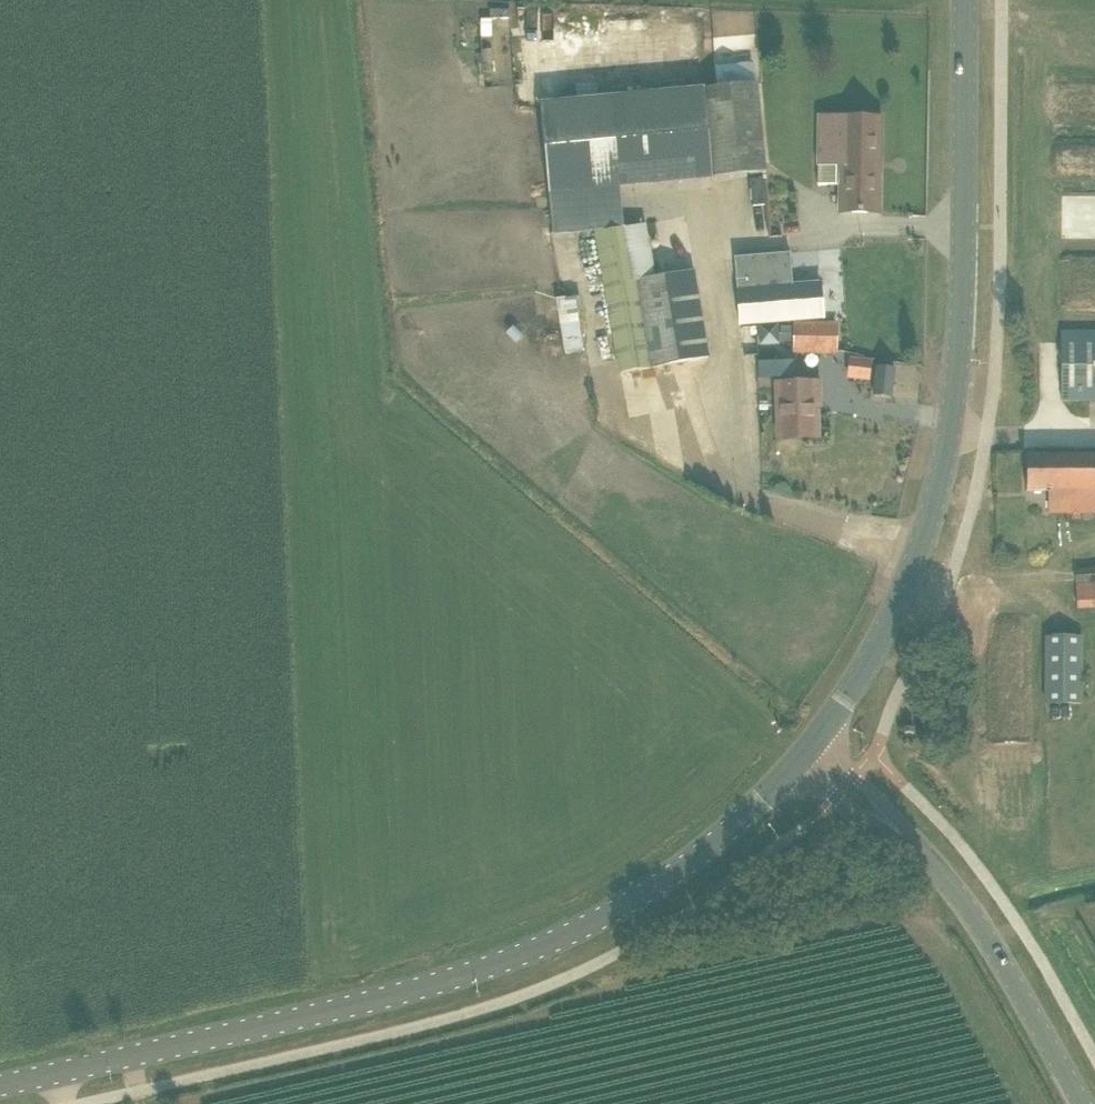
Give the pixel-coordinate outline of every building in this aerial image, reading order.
[(756,82),(703,87),(712,177),(765,172),(756,82)] [(877,213),(879,117),(818,116),(817,186),(843,186),(843,212),(877,213)] [(646,224),(595,233),(619,373),(710,357),(695,270),(656,277),(646,224)] [(741,327),(840,317),(836,281),(794,284),(792,249),(746,252),(748,288),(737,289),(741,327)] [(581,293),(560,295),(565,350),(587,348),(581,293)] [(794,353),(838,354),(838,322),(808,321),(794,322),(794,353)] [(1061,332),(1061,399),(1094,399),(1094,332),(1061,332)] [(871,362),(847,360),(846,379),(870,381),(871,362)] [(894,368),(877,366),(874,395),(891,398),(894,368)] [(814,383),(778,384),(780,438),(816,436),(814,383)] [(1048,512),(1094,513),(1094,455),(1027,454),(1026,490),(1048,490),(1048,512)] [(1075,569),(1076,584),(1077,607),(1094,606),(1094,568),(1075,569)] [(1046,703),(1082,703),(1082,636),(1046,636),(1046,703)]
